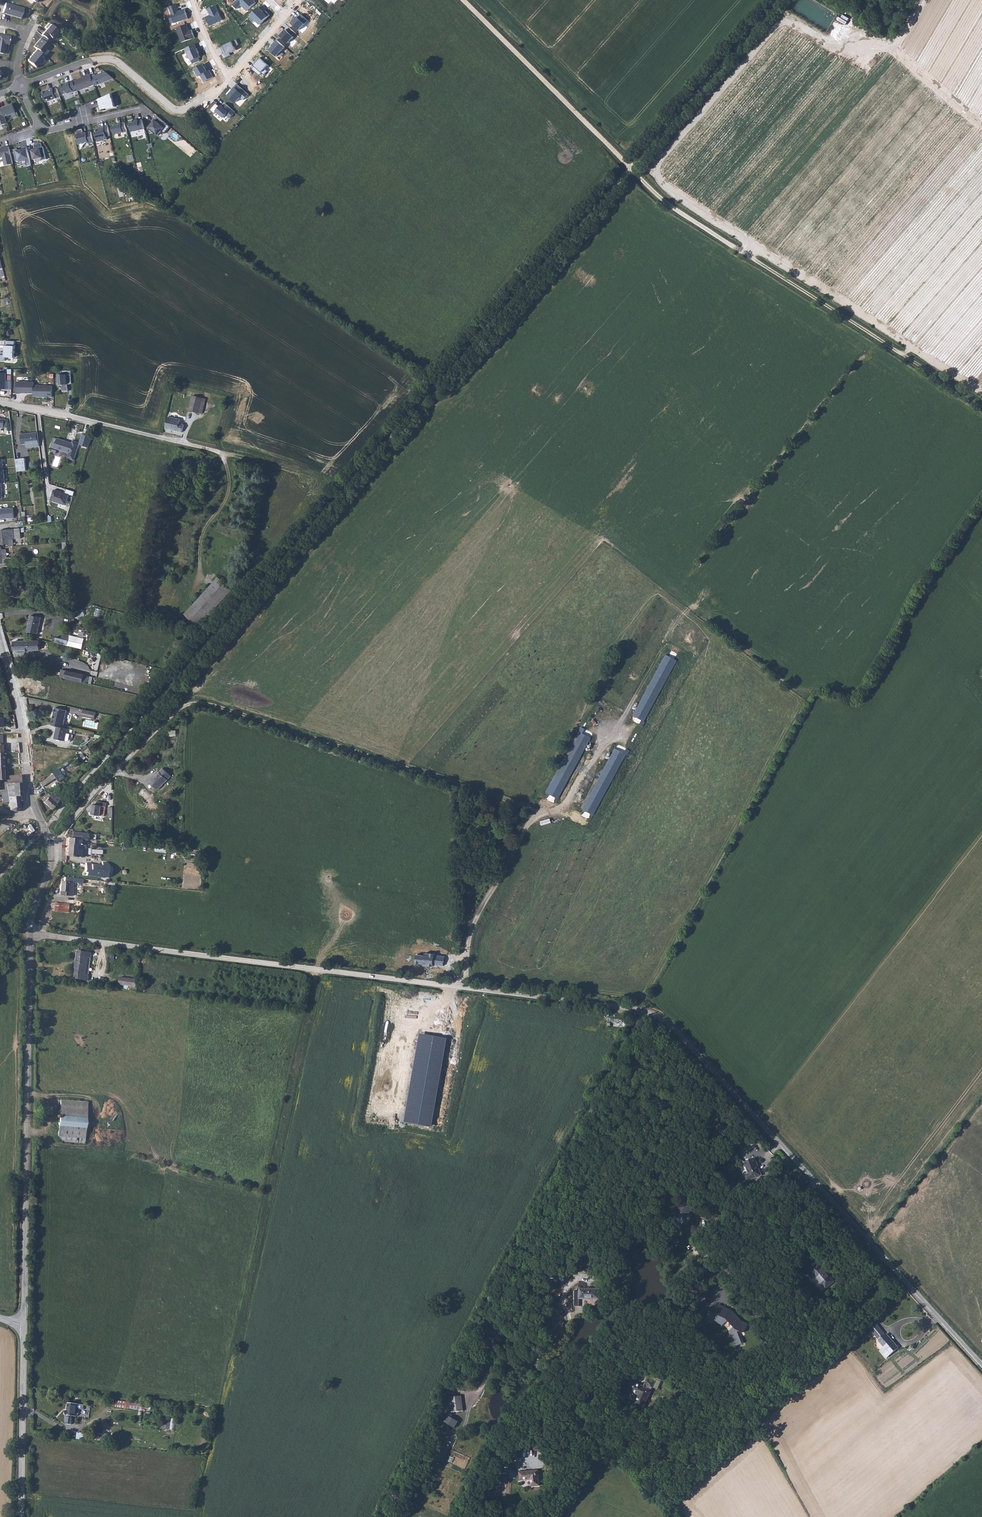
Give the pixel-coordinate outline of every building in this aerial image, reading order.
[(6,2),(3,12),(21,18),(24,7),(6,2)] [(839,20),(846,24),(849,18),(841,15),(839,20)] [(0,33),(0,52),(4,53),(5,43),(10,44),(11,35),(4,34),(3,35),(2,34),(0,33)] [(49,45),(41,38),(34,46),(38,48),(43,53),(49,45)] [(43,53),(38,48),(29,59),(29,60),(37,67),(46,56),(43,53)] [(96,73),(92,75),(95,84),(96,85),(115,78),(107,71),(96,75),(96,73)] [(92,75),(91,74),(87,75),(88,76),(82,78),(82,77),(74,80),(77,88),(78,91),(95,84),(92,75)] [(77,88),(74,80),(61,85),(64,93),(68,92),(69,93),(74,91),(73,90),(77,88)] [(47,101),(61,96),(57,87),(53,88),(53,87),(43,91),(47,101)] [(101,98),(99,98),(101,109),(108,107),(108,108),(116,106),(114,98),(113,93),(101,98)] [(13,103),(2,108),(6,116),(16,112),(13,103)] [(2,108),(0,108),(0,125),(8,122),(6,116),(2,108)] [(172,126),(159,115),(155,119),(158,121),(156,123),(155,122),(150,128),(152,133),(156,132),(160,135),(163,131),(166,133),(172,126)] [(132,132),(145,129),(143,119),(136,121),(135,120),(130,121),(132,132)] [(128,131),(126,122),(113,125),(115,134),(128,131)] [(99,129),(96,130),(98,141),(108,139),(107,136),(111,135),(109,126),(99,128),(99,129)] [(83,128),(76,130),(80,144),(89,142),(90,143),(94,142),(92,131),(84,133),(83,128)] [(42,142),(35,144),(36,148),(34,149),(34,150),(32,150),(34,159),(43,157),(43,160),(47,159),(44,146),(43,146),(42,142)] [(0,148),(0,157),(3,156),(5,165),(14,163),(10,146),(0,148)] [(18,148),(14,149),(17,161),(20,160),(20,162),(26,160),(28,166),(32,165),(28,146),(23,147),(23,149),(19,150),(18,148)] [(7,342),(6,353),(0,353),(0,361),(13,362),(13,360),(16,360),(16,348),(15,348),(15,342),(7,342)] [(74,382),(73,374),(60,374),(60,379),(60,384),(64,384),(64,390),(70,390),(69,384),(69,382),(74,382)] [(34,384),(34,381),(17,380),(17,391),(21,391),(34,391),(34,384)] [(53,385),(34,384),(34,391),(34,395),(52,396),(53,385)] [(191,409),(200,412),(203,398),(194,395),(191,409)] [(166,428),(183,432),(185,425),(180,423),(181,419),(169,416),(166,428)] [(39,442),(37,431),(21,434),(22,444),(26,444),(39,442)] [(88,448),(91,438),(86,437),(83,446),(88,448)] [(72,444),(57,439),(54,449),(68,454),(67,459),(73,462),(79,444),(73,442),(72,444)] [(74,496),(75,491),(67,489),(65,493),(54,490),(51,501),(66,505),(69,495),(74,496)] [(0,509),(0,519),(15,518),(14,508),(0,509)] [(23,530),(23,527),(15,528),(16,538),(21,538),(20,532),(24,532),(23,530)] [(0,529),(0,531),(1,540),(1,543),(3,543),(9,543),(9,546),(14,546),(13,538),(16,538),(15,528),(0,529)] [(5,566),(5,564),(12,564),(12,557),(7,557),(3,556),(2,551),(2,550),(0,550),(0,566),(5,566)] [(220,577),(200,599),(187,614),(195,621),(201,626),(234,589),(220,577)] [(28,631),(39,632),(42,616),(32,614),(31,619),(32,620),(31,623),(30,623),(28,631)] [(57,643),(69,646),(72,635),(65,633),(64,638),(58,637),(57,643)] [(72,635),(69,646),(84,649),(86,639),(72,635)] [(15,649),(40,648),(39,640),(15,640),(15,649)] [(677,660),(666,655),(633,715),(642,720),(640,725),(643,726),(645,722),(644,721),(677,660)] [(65,677),(89,682),(90,675),(67,669),(65,677)] [(56,707),(52,724),(58,725),(64,726),(67,709),(56,707)] [(95,717),(96,711),(84,709),(83,715),(95,717)] [(15,722),(14,715),(8,716),(6,717),(6,719),(6,720),(10,720),(11,723),(15,722)] [(64,726),(58,725),(56,738),(71,741),(73,728),(64,726)] [(580,732),(548,793),(558,799),(591,738),(583,733),(585,729),(582,727),(579,731),(580,732)] [(616,748),(583,809),(594,815),(626,754),(627,755),(630,750),(627,749),(624,753),(616,748)] [(152,780),(160,788),(172,776),(163,767),(161,770),(152,780)] [(41,780),(40,781),(42,785),(59,775),(56,772),(45,777),(44,778),(41,780)] [(8,810),(13,812),(19,809),(18,799),(16,799),(16,795),(21,795),(20,775),(7,775),(8,782),(8,784),(5,784),(6,802),(8,810)] [(140,792),(148,800),(152,795),(143,788),(140,792)] [(51,808),(61,797),(54,792),(49,797),(47,794),(42,799),(51,808)] [(94,813),(106,815),(108,801),(99,800),(98,804),(95,804),(94,813)] [(98,833),(68,830),(65,834),(65,836),(68,836),(67,855),(86,855),(86,846),(84,843),(79,842),(80,839),(90,839),(90,837),(97,838),(98,833)] [(93,863),(87,862),(86,871),(89,871),(88,874),(106,877),(109,875),(110,864),(108,862),(104,861),(103,865),(93,863)] [(84,883),(84,878),(67,876),(67,877),(65,877),(65,881),(61,881),(60,894),(72,895),(73,880),(78,880),(78,882),(84,883)] [(53,910),(68,911),(68,904),(51,903),(51,907),(54,907),(53,910)] [(77,963),(91,964),(92,954),(78,953),(77,963)] [(89,982),(91,964),(77,963),(75,980),(89,982)] [(118,985),(136,987),(136,979),(119,977),(118,985)] [(58,1140),(85,1143),(88,1101),(62,1098),(58,1140)] [(103,1101),(101,1128),(124,1129),(125,1122),(118,1122),(120,1103),(103,1101)] [(758,1145),(745,1157),(753,1165),(761,1158),(765,1161),(769,1157),(758,1145)] [(760,1179),(752,1172),(749,1175),(757,1182),(760,1179)] [(700,1209),(686,1202),(681,1213),(691,1218),(694,1219),(700,1209)] [(683,1225),(685,1222),(675,1217),(673,1220),(683,1225)] [(835,1283),(820,1266),(810,1275),(815,1281),(818,1279),(828,1290),(835,1283)] [(599,1288),(581,1288),(581,1291),(574,1292),(575,1308),(583,1307),(582,1299),(599,1298),(599,1288)] [(719,1305),(716,1314),(718,1315),(715,1321),(722,1325),(728,1320),(734,1327),(730,1331),(736,1346),(742,1344),(738,1332),(740,1331),(745,1332),(748,1325),(741,1322),(732,1312),(730,1314),(728,1311),(728,1309),(719,1305)] [(874,1327),(868,1332),(878,1344),(884,1339),(874,1327)] [(898,1353),(886,1339),(879,1346),(891,1360),(898,1353)] [(655,1376),(649,1373),(646,1380),(653,1383),(655,1376)] [(651,1388),(636,1379),(632,1389),(640,1393),(637,1400),(644,1403),(651,1388)] [(461,1396),(451,1397),(451,1404),(446,1405),(447,1413),(463,1411),(461,1396)] [(113,1407),(143,1410),(143,1403),(114,1400),(113,1407)] [(67,1415),(78,1416),(79,1404),(69,1403),(69,1410),(67,1410),(67,1415)] [(448,1416),(444,1422),(454,1429),(459,1423),(448,1416)] [(540,1469),(521,1470),(522,1477),(533,1477),(533,1482),(540,1482),(540,1469)]
